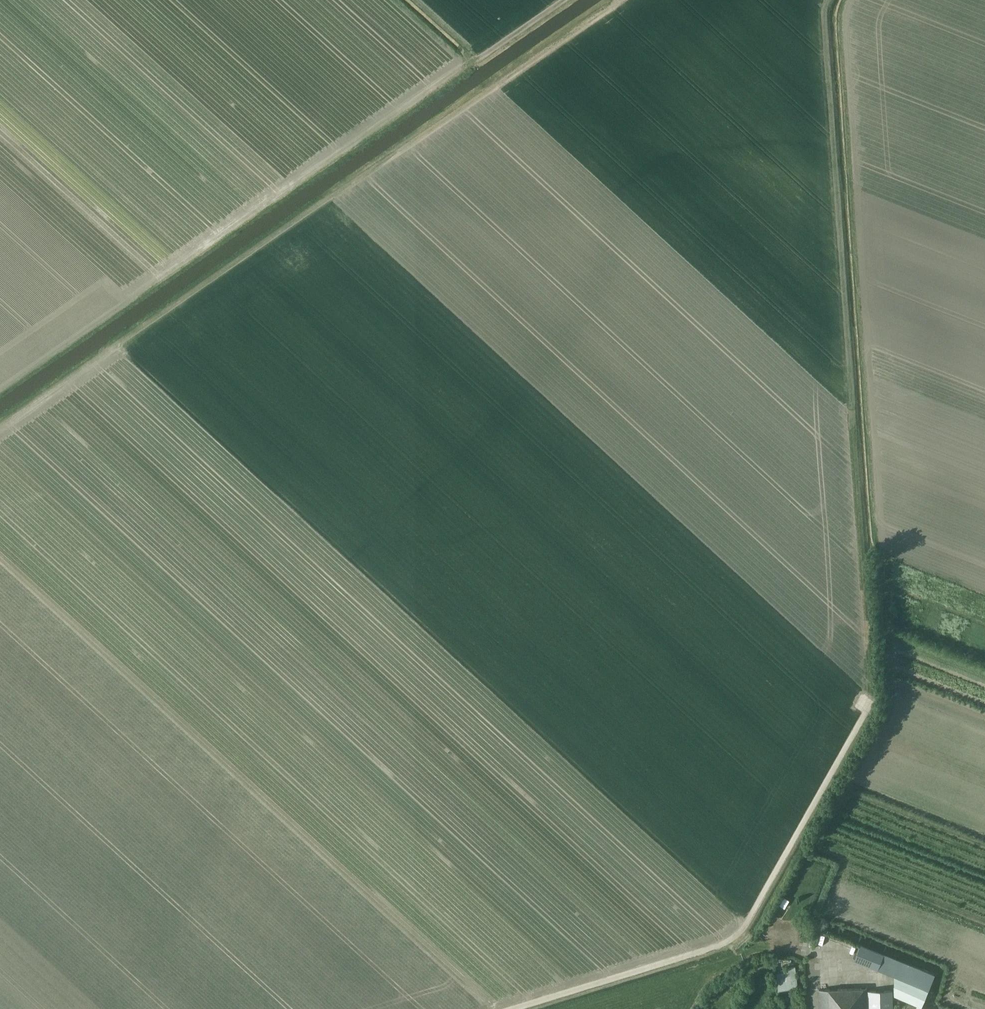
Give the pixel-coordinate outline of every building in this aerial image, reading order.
[(893,989),(887,989),(887,987),(819,989),(819,1008),(893,1008),(893,995),(917,1005),(922,1007),(922,1006),(935,974),(860,944),(854,960),(894,976),(893,989)] [(778,990),(798,987),(796,970),(775,973),(778,990)]
